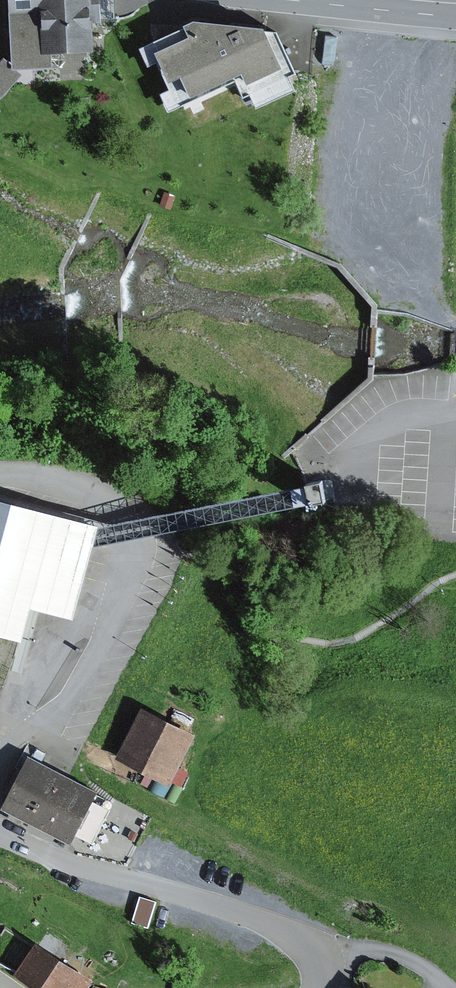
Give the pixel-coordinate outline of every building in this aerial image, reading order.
[(9,65),(10,73),(16,72),(51,71),(51,57),(92,55),(91,27),(116,26),(115,2),(114,0),(6,0),(9,65)] [(191,27),(138,52),(145,69),(155,65),(168,94),(159,98),(166,115),(233,84),(241,101),(247,98),(254,113),(294,94),(288,81),(293,78),(277,43),(274,37),(191,27)] [(9,65),(3,59),(0,62),(0,99),(21,76),(16,72),(10,73),(9,65)] [(325,474),(308,476),(312,499),(329,496),(327,484),(325,474)] [(95,531),(0,507),(0,641),(19,646),(27,613),(37,616),(71,624),(95,531)] [(139,711),(113,761),(167,788),(193,738),(139,711)] [(0,809),(0,813),(69,848),(95,796),(25,760),(0,809)] [(156,902),(139,897),(131,924),(148,929),(156,902)] [(33,948),(13,978),(29,987),(87,987),(90,984),(33,948)]
